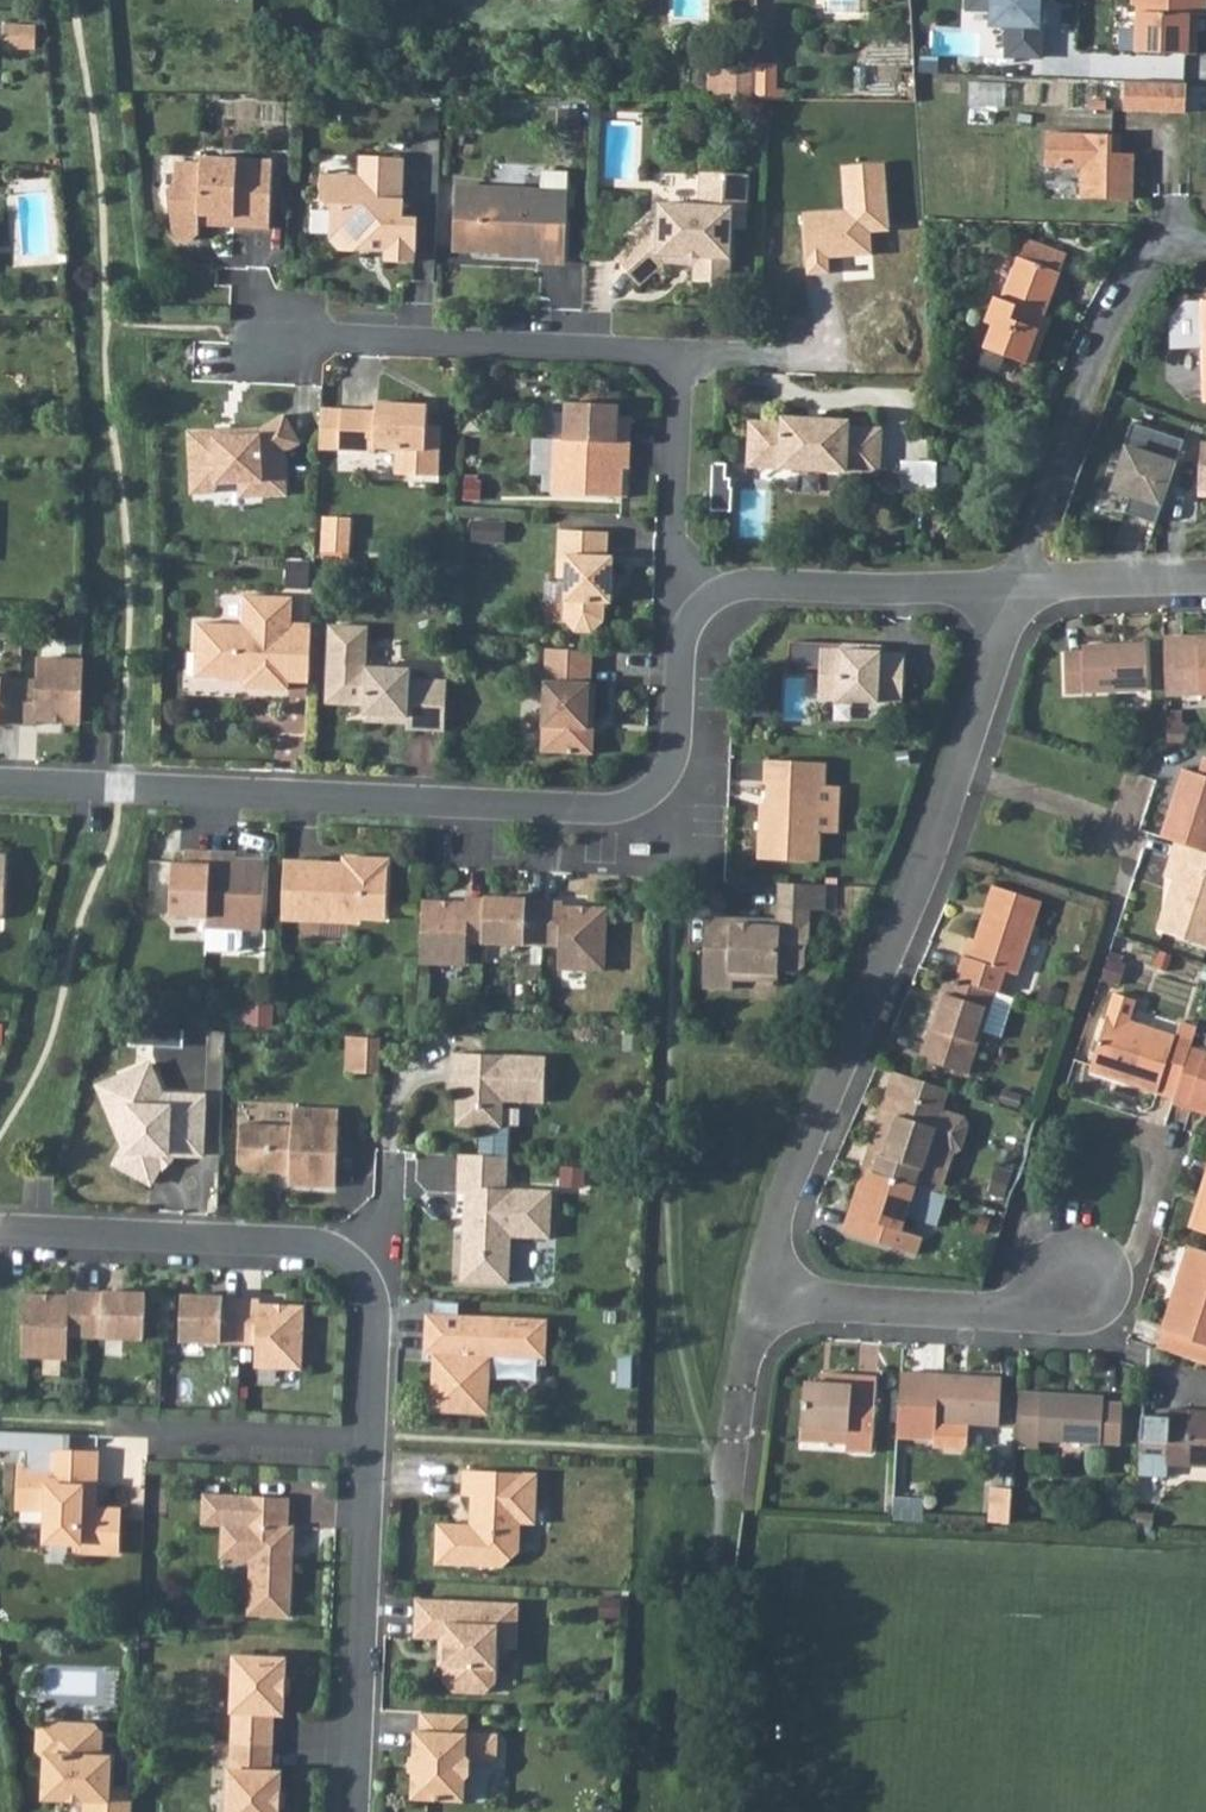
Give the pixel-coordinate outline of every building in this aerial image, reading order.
[(827,19),(862,19),(863,0),(826,0),(827,19)] [(994,28),(1011,29),(1010,59),(1046,60),(1048,0),(995,0),(994,28)] [(1138,10),(1143,10),(1142,57),(1196,60),(1197,36),(1194,36),(1195,21),(1205,21),(1205,0),(1138,0),(1138,10)] [(8,31),(7,53),(40,54),(41,32),(8,31)] [(758,70),(722,70),(723,105),(758,105),(758,70)] [(779,70),(758,70),(758,105),(779,105),(779,70)] [(1170,85),(1131,83),(1130,113),(1169,114),(1170,85)] [(1194,85),(1170,85),(1169,114),(1193,115),(1194,85)] [(1140,138),(1075,138),(1075,171),(1111,172),(1110,202),(1162,203),(1163,157),(1148,157),(1140,157),(1140,138)] [(1148,138),(1140,138),(1140,157),(1148,157),(1148,138)] [(324,169),(361,172),(362,158),(325,156),(324,169)] [(205,170),(180,169),(179,192),(174,196),(179,241),(184,247),(198,248),(204,242),(205,233),(205,223),(217,224),(217,229),(239,229),(239,234),(275,236),(278,167),(206,164),(205,170)] [(407,171),(366,169),(365,184),(329,182),(328,204),(338,216),(337,244),(346,254),(369,255),(375,250),(375,246),(385,247),(384,256),(392,256),(392,267),(419,268),(420,226),(408,226),(409,207),(406,207),(407,171)] [(752,180),(704,178),(703,209),(663,207),(662,224),(621,262),(645,288),(676,260),(699,261),(698,283),(734,285),(737,211),(750,212),(752,180)] [(544,267),(570,268),(572,212),(548,211),(549,196),(460,193),(458,250),(476,251),(476,257),(504,258),(504,261),(545,262),(544,267)] [(573,197),(549,196),(548,211),(572,212),(573,197)] [(217,224),(205,223),(205,233),(239,234),(239,229),(217,229),(217,224)] [(984,351),(1026,366),(1059,277),(1017,261),(1000,304),(993,301),(984,324),(991,327),(984,351)] [(1179,295),(1181,336),(1205,335),(1205,369),(1205,295),(1179,295)] [(1113,377),(1101,410),(1094,444),(1169,459),(1176,425),(1149,418),(1155,387),(1113,377)] [(567,406),(566,443),(626,446),(627,429),(619,428),(620,420),(620,408),(567,406)] [(434,409),(382,407),(382,415),(347,414),(346,455),(381,456),(382,453),(403,454),(402,479),(445,480),(447,436),(433,435),(433,430),(434,409)] [(633,421),(620,420),(619,428),(627,429),(626,446),(632,446),(633,421)] [(755,425),(753,469),(884,475),(886,431),(853,429),(853,424),(788,420),(788,426),(755,425)] [(218,438),(191,440),(194,502),(216,501),(221,496),(220,492),(242,491),(265,489),(266,498),(290,497),(288,460),(303,452),(288,423),(264,436),(233,438),(234,443),(218,444),(218,438)] [(553,494),(555,443),(535,442),(533,477),(545,478),(544,494),(553,494)] [(1199,442),(1197,499),(1205,500),(1205,443),(1199,442)] [(566,443),(555,443),(553,494),(553,497),(623,500),(625,472),(626,446),(566,443)] [(734,462),(716,462),(715,510),(733,510),(734,462)] [(290,503),(290,497),(266,498),(265,489),(242,491),(243,505),(290,503)] [(347,519),(326,519),(325,554),(346,555),(347,519)] [(611,535),(562,533),(559,581),(568,581),(566,623),(578,635),(594,636),(607,624),(608,606),(614,606),(616,559),(610,559),(611,535)] [(313,687),(315,629),(295,628),(296,602),(247,601),(246,630),(201,629),(200,658),(218,659),(217,684),(259,685),(258,693),(292,694),(293,686),(313,687)] [(1168,627),(1169,685),(1205,684),(1205,635),(1188,635),(1188,627),(1168,627)] [(1188,635),(1205,635),(1205,627),(1188,627),(1188,635)] [(1086,640),(1067,641),(1069,684),(1151,683),(1149,634),(1086,635),(1086,640)] [(842,645),(789,644),(788,670),(821,671),(820,702),(904,705),(906,655),(882,653),(882,647),(858,646),(857,651),(841,650),(842,645)] [(595,686),(596,654),(550,652),(546,755),(597,757),(598,739),(592,733),(593,723),(599,723),(600,687),(595,686)] [(218,659),(200,658),(199,683),(217,684),(218,659)] [(452,736),(454,685),(417,683),(418,673),(364,671),(352,663),(334,692),(354,705),(371,706),(371,720),(393,721),(393,727),(414,728),(414,734),(452,736)] [(7,731),(7,729),(43,730),(43,726),(87,727),(90,665),(45,664),(44,686),(0,684),(0,730),(7,731)] [(1165,829),(1177,832),(1205,842),(1205,765),(1188,760),(1165,829)] [(828,764),(767,762),(766,786),(769,786),(768,817),(762,817),(760,861),(822,863),(823,834),(820,834),(821,788),(827,788),(828,764)] [(1160,921),(1205,937),(1205,842),(1177,832),(1166,868),(1179,873),(1168,904),(1165,903),(1160,921)] [(189,867),(197,868),(197,861),(214,861),(214,856),(189,855),(189,867)] [(212,921),(214,861),(197,861),(197,868),(189,867),(177,867),(175,920),(212,921)] [(241,862),(214,861),(212,921),(212,932),(211,952),(239,954),(245,948),(246,933),(266,934),(269,863),(241,862)] [(334,867),(289,865),(287,923),(364,926),(368,922),(391,923),(394,863),(349,861),(348,872),(339,872),(334,867)] [(3,933),(10,926),(13,867),(0,866),(0,932),(3,933)] [(971,930),(957,969),(1000,984),(1007,963),(1020,968),(1044,893),(996,877),(977,932),(971,930)] [(782,883),(781,907),(812,908),(827,909),(828,885),(782,883)] [(471,906),(427,904),(425,966),(470,967),(471,945),(564,948),(563,971),(608,973),(611,910),(567,909),(567,903),(531,902),(531,900),(490,898),(490,901),(471,900),(471,906)] [(812,908),(781,907),(781,927),(766,927),(766,921),(711,919),(709,967),(734,968),(733,980),(780,981),(780,972),(799,972),(807,965),(808,944),(811,944),(812,908)] [(1112,955),(1106,978),(1124,982),(1130,960),(1112,955)] [(734,968),(709,967),(708,989),(733,990),(733,980),(734,968)] [(957,969),(949,967),(922,1048),(971,1064),(982,1026),(984,1026),(986,1021),(1003,1027),(1016,989),(1000,984),(957,969)] [(1136,993),(1115,986),(1090,1064),(1158,1085),(1160,1078),(1178,1083),(1193,1036),(1129,1014),(1136,993)] [(160,1033),(137,1032),(136,1049),(159,1051),(160,1033)] [(191,1034),(160,1033),(159,1051),(190,1052),(191,1034)] [(363,1039),(354,1038),(352,1074),(362,1075),(363,1039)] [(388,1040),(363,1039),(362,1075),(386,1076),(388,1040)] [(1174,1095),(1191,1101),(1193,1096),(1205,1100),(1205,1047),(1192,1042),(1178,1083),(1174,1095)] [(467,1078),(465,1126),(510,1127),(511,1101),(552,1102),(554,1057),(460,1054),(459,1078),(467,1078)] [(900,1085),(944,1100),(951,1081),(896,1063),(870,1141),(880,1145),(900,1085)] [(210,1157),(212,1098),(178,1097),(168,1065),(143,1074),(148,1090),(140,1093),(144,1106),(138,1146),(135,1146),(124,1162),(159,1185),(171,1167),(168,1164),(174,1156),(210,1157)] [(148,1090),(143,1074),(115,1083),(138,1146),(144,1106),(140,1093),(148,1090)] [(917,1176),(944,1185),(949,1166),(926,1160),(933,1138),(956,1145),(963,1141),(971,1117),(967,1110),(944,1102),(945,1100),(944,1100),(900,1085),(880,1145),(870,1141),(864,1159),(866,1159),(878,1164),(917,1176)] [(347,1111),(300,1109),(299,1128),(246,1126),(245,1165),(252,1173),(282,1174),(290,1162),(298,1163),(297,1187),(344,1188),(347,1111)] [(926,1160),(949,1166),(956,1145),(933,1138),(926,1160)] [(516,1156),(468,1154),(466,1187),(474,1187),(482,1188),(480,1223),(472,1231),(470,1281),(517,1283),(519,1236),(558,1238),(560,1190),(515,1188),(516,1156)] [(182,1161),(174,1156),(168,1164),(171,1167),(176,1170),(182,1161)] [(878,1164),(866,1159),(846,1221),(918,1244),(923,1227),(903,1221),(909,1204),(928,1209),(940,1203),(946,1185),(944,1185),(917,1176),(878,1164)] [(482,1188),(474,1187),(472,1231),(480,1223),(482,1188)] [(1191,1222),(1197,1225),(1205,1197),(1205,1195),(1200,1192),(1191,1222)] [(1197,1225),(1205,1228),(1205,1197),(1197,1225)] [(1171,1330),(1205,1341),(1205,1246),(1189,1240),(1183,1261),(1191,1264),(1171,1330)] [(1183,1261),(1162,1327),(1171,1330),(1191,1264),(1183,1261)] [(267,1306),(268,1302),(231,1301),(231,1299),(112,1295),(112,1297),(76,1295),(76,1300),(32,1298),(30,1360),(75,1362),(76,1339),(265,1346),(264,1368),(309,1369),(311,1307),(267,1306)] [(552,1320),(437,1316),(435,1349),(444,1350),(442,1408),(494,1410),(496,1352),(551,1354),(552,1320)] [(1156,1343),(1205,1359),(1205,1341),(1171,1330),(1162,1327),(1156,1343)] [(998,1370),(897,1364),(894,1431),(930,1433),(930,1441),(964,1443),(966,1418),(996,1420),(998,1370)] [(874,1370),(826,1368),(826,1379),(802,1379),(800,1424),(845,1426),(845,1438),(844,1446),(870,1448),(874,1370)] [(1017,1384),(1014,1442),(1033,1444),(1033,1436),(1117,1441),(1120,1399),(1100,1398),(1100,1391),(1017,1384)] [(1165,1417),(1164,1463),(1184,1464),(1183,1479),(1205,1480),(1205,1409),(1165,1408),(1165,1417)] [(1165,1417),(1141,1416),(1138,1473),(1163,1475),(1164,1463),(1165,1417)] [(845,1426),(800,1424),(799,1436),(845,1438),(845,1426)] [(105,1456),(59,1454),(58,1471),(30,1470),(28,1510),(56,1512),(56,1524),(56,1526),(56,1528),(57,1530),(58,1532),(59,1534),(60,1536),(61,1537),(62,1539),(64,1540),(66,1542),(68,1543),(72,1544),(74,1545),(76,1545),(86,1545),(85,1553),(126,1555),(128,1513),(97,1511),(98,1500),(103,1499),(105,1456)] [(546,1471),(471,1468),(470,1493),(479,1493),(478,1510),(484,1516),(484,1523),(478,1523),(445,1522),(443,1562),(511,1565),(527,1550),(528,1521),(537,1522),(539,1498),(545,1498),(546,1471)] [(298,1497),(212,1494),(211,1524),(231,1525),(229,1558),(259,1559),(257,1615),(299,1616),(301,1562),(297,1557),(298,1546),(302,1545),(303,1524),(297,1524),(298,1497)] [(56,1526),(55,1544),(76,1545),(74,1545),(72,1544),(68,1543),(66,1542),(64,1540),(62,1539),(61,1537),(60,1536),(59,1534),(58,1532),(57,1530),(56,1528),(56,1526)] [(527,1601),(424,1597),(423,1636),(448,1637),(453,1637),(452,1665),(452,1679),(462,1690),(493,1691),(504,1681),(506,1645),(525,1646),(527,1601)] [(243,1654),(240,1738),(281,1740),(282,1711),(291,1711),(292,1696),(298,1690),(299,1678),(293,1672),(293,1656),(243,1654)] [(477,1710),(429,1708),(429,1727),(424,1727),(421,1794),(474,1796),(475,1775),(480,1770),(480,1755),(476,1750),(477,1710)] [(142,1787),(118,1786),(119,1753),(109,1752),(110,1728),(103,1721),(56,1719),(48,1726),(47,1745),(54,1752),(52,1794),(74,1795),(80,1790),(92,1790),(91,1795),(94,1795),(93,1811),(141,1811),(142,1787)] [(240,1738),(237,1811),(287,1811),(288,1809),(294,1804),(294,1791),(288,1785),(289,1770),(280,1769),(281,1740),(240,1738)]
